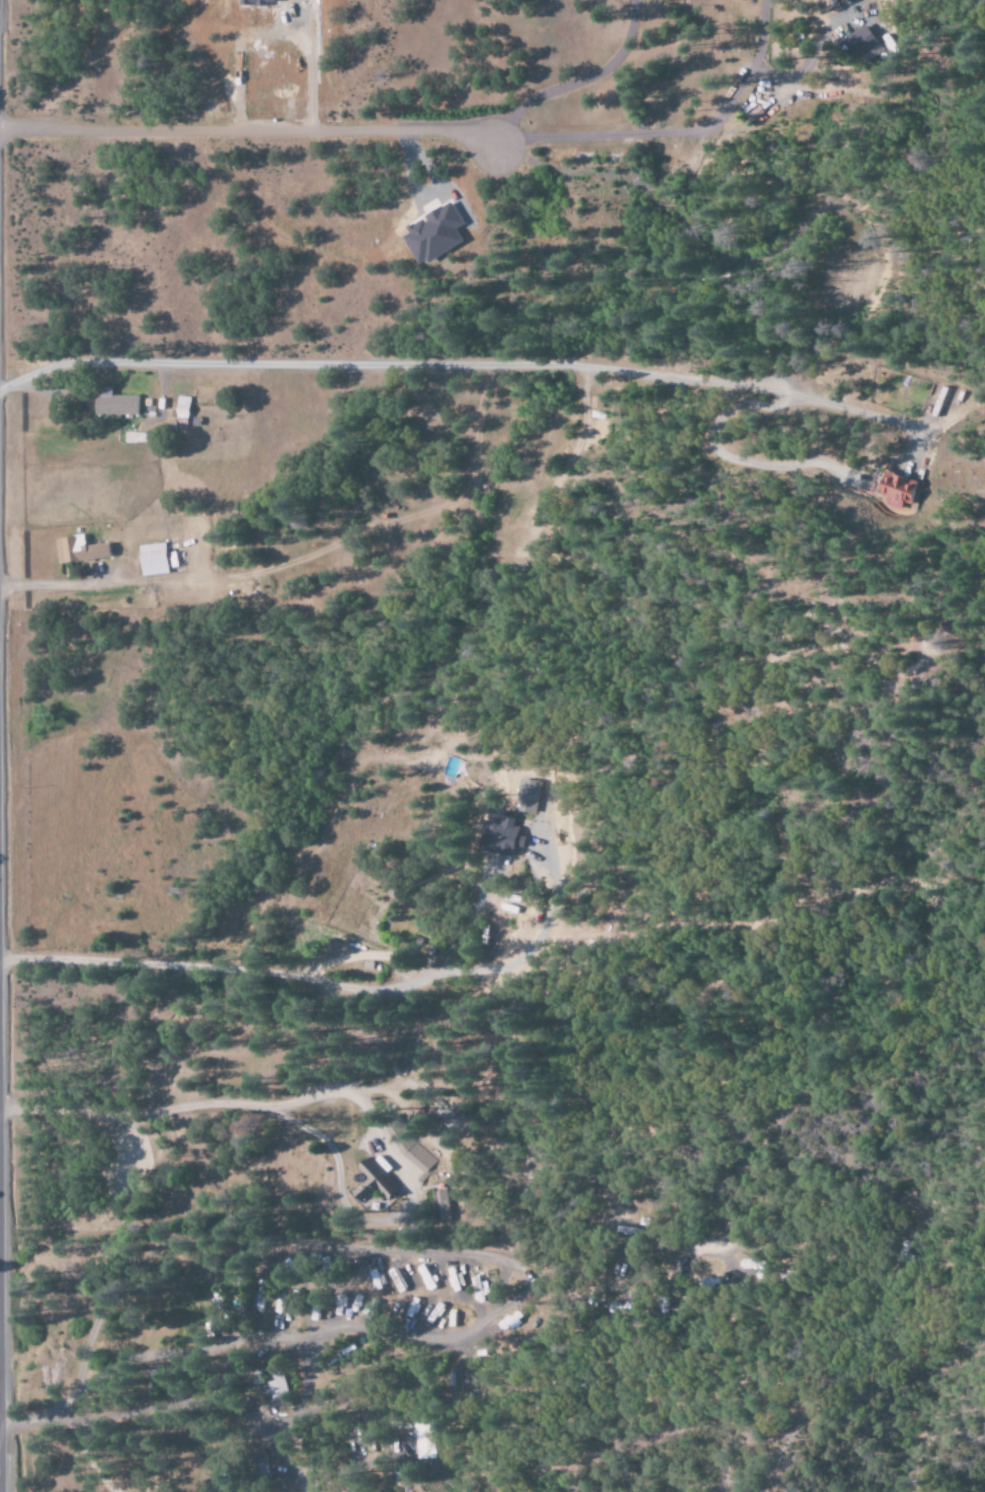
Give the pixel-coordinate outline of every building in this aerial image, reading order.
[(856,59),(877,45),(863,24),(842,39),(856,59)] [(461,242),(453,229),(461,224),(448,202),(397,231),(418,267),(461,242)] [(136,396),(109,396),(109,388),(97,387),(97,396),(92,396),(92,415),(136,416),(136,396)] [(186,418),(187,397),(174,397),(173,418),(186,418)] [(916,483),(881,470),(877,481),(881,482),(877,493),(908,505),(916,483)] [(56,564),(107,558),(106,543),(83,546),(81,535),(53,538),(56,564)] [(138,577),(167,574),(167,569),(175,568),(173,553),(164,554),(163,544),(136,546),(138,577)] [(517,813),(535,814),(537,781),(518,780),(517,813)] [(484,819),(480,852),(511,857),(513,847),(522,848),(523,837),(517,836),(518,828),(513,827),(514,817),(503,816),(502,822),(484,819)] [(393,1152),(425,1175),(436,1160),(404,1137),(393,1152)] [(381,1205),(396,1193),(368,1156),(355,1167),(359,1173),(345,1185),(362,1207),(375,1197),(381,1205)] [(435,1191),(437,1220),(449,1219),(447,1191),(435,1191)] [(470,1282),(474,1304),(488,1302),(484,1279),(470,1282)] [(262,1310),(265,1288),(255,1287),(252,1309),(262,1310)] [(609,1314),(636,1313),(636,1301),(608,1303),(609,1314)] [(265,1384),(273,1401),(289,1394),(281,1377),(265,1384)] [(417,1459),(439,1460),(439,1433),(438,1433),(438,1422),(418,1422),(417,1459)] [(249,1483),(269,1479),(263,1448),(244,1451),(249,1483)]
